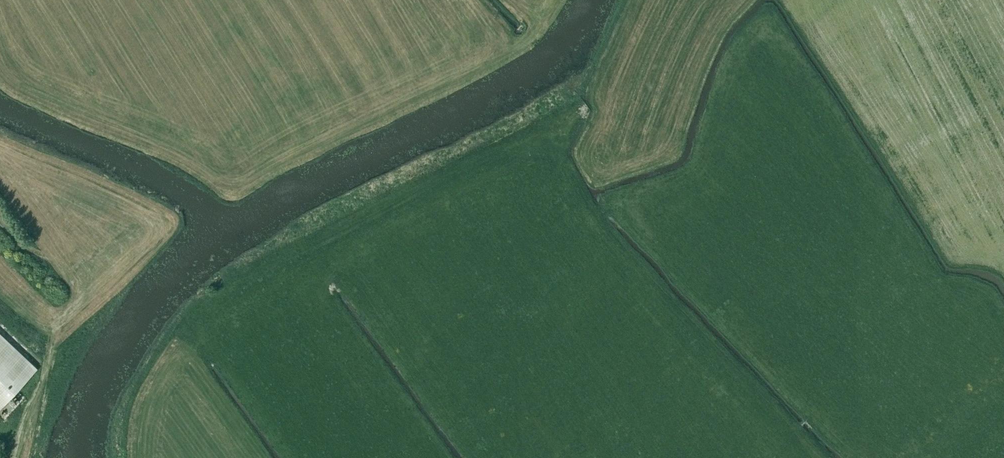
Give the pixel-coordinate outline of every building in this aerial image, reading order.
[(38,369),(0,333),(0,409),(38,369)]
